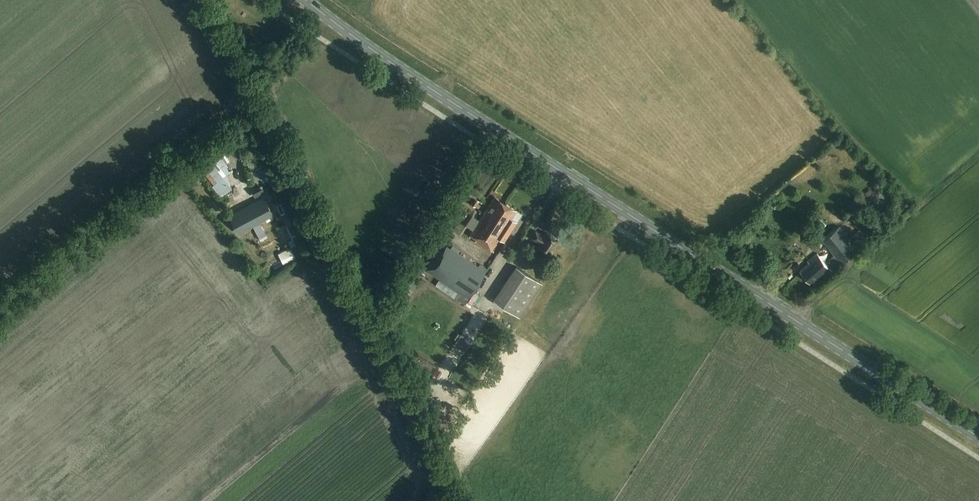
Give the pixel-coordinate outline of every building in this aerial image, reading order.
[(258,154),(251,158),(261,177),(268,173),(258,154)] [(204,191),(212,191),(212,181),(204,181),(204,191)] [(231,197),(238,218),(263,210),(256,188),(231,197)] [(504,242),(517,221),(512,218),(517,210),(494,196),(470,234),(476,238),(475,241),(491,251),(499,238),(504,242)] [(261,217),(248,228),(255,236),(268,226),(261,217)] [(295,223),(288,226),(294,238),(300,235),(295,223)] [(816,235),(810,225),(803,230),(810,240),(816,235)] [(858,250),(840,226),(822,239),(834,255),(826,262),(818,252),(808,260),(810,262),(801,269),(811,282),(813,280),(817,285),(833,271),(830,267),(838,260),(841,264),(858,250)] [(544,235),(536,230),(532,237),(541,242),(538,247),(549,254),(558,239),(546,232),(544,235)] [(302,242),(292,248),(298,259),(308,253),(302,242)] [(434,256),(477,284),(487,269),(480,264),(479,266),(447,245),(443,252),(439,249),(434,256)] [(464,304),(477,284),(434,256),(425,270),(458,292),(455,297),(464,304)] [(256,270),(267,263),(264,258),(253,265),(256,270)] [(542,284),(515,266),(493,299),(520,317),(542,284)] [(427,309),(431,304),(421,298),(418,303),(427,309)]
